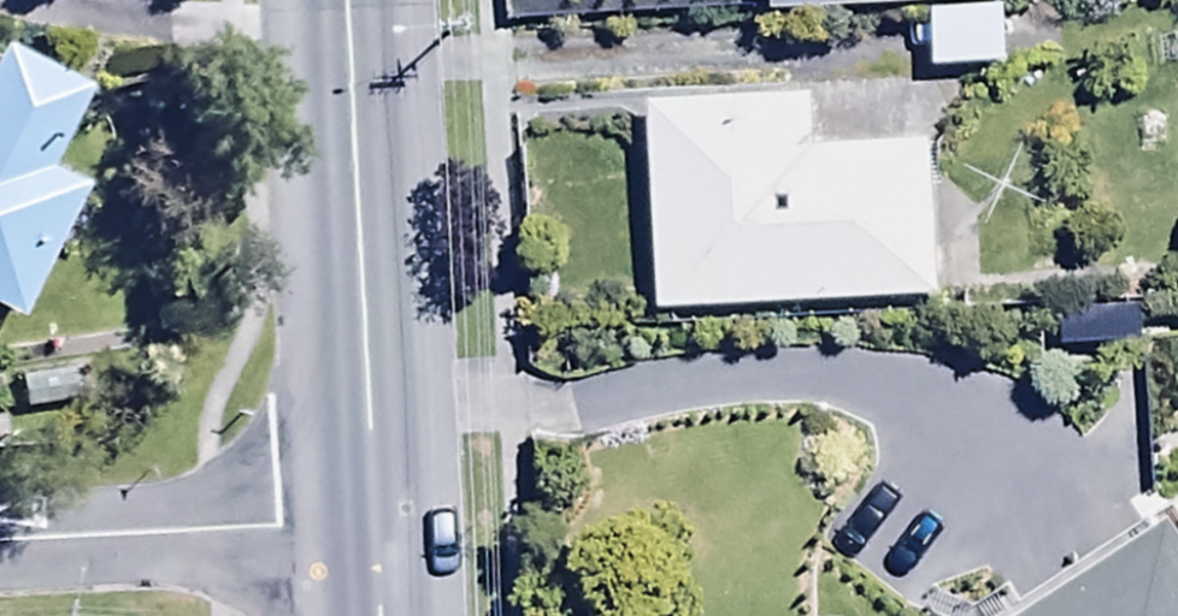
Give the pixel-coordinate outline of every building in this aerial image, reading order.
[(778,21),(1016,9),(1015,0),(777,0),(778,21)] [(1007,18),(931,20),(932,76),(1008,74),(1007,18)] [(27,329),(89,203),(56,187),(99,101),(7,56),(2,66),(0,65),(0,315),(27,329)] [(654,112),(663,319),(942,308),(936,149),(822,153),(820,105),(654,112)] [(1049,615),(1177,615),(1177,534),(1049,615)]
